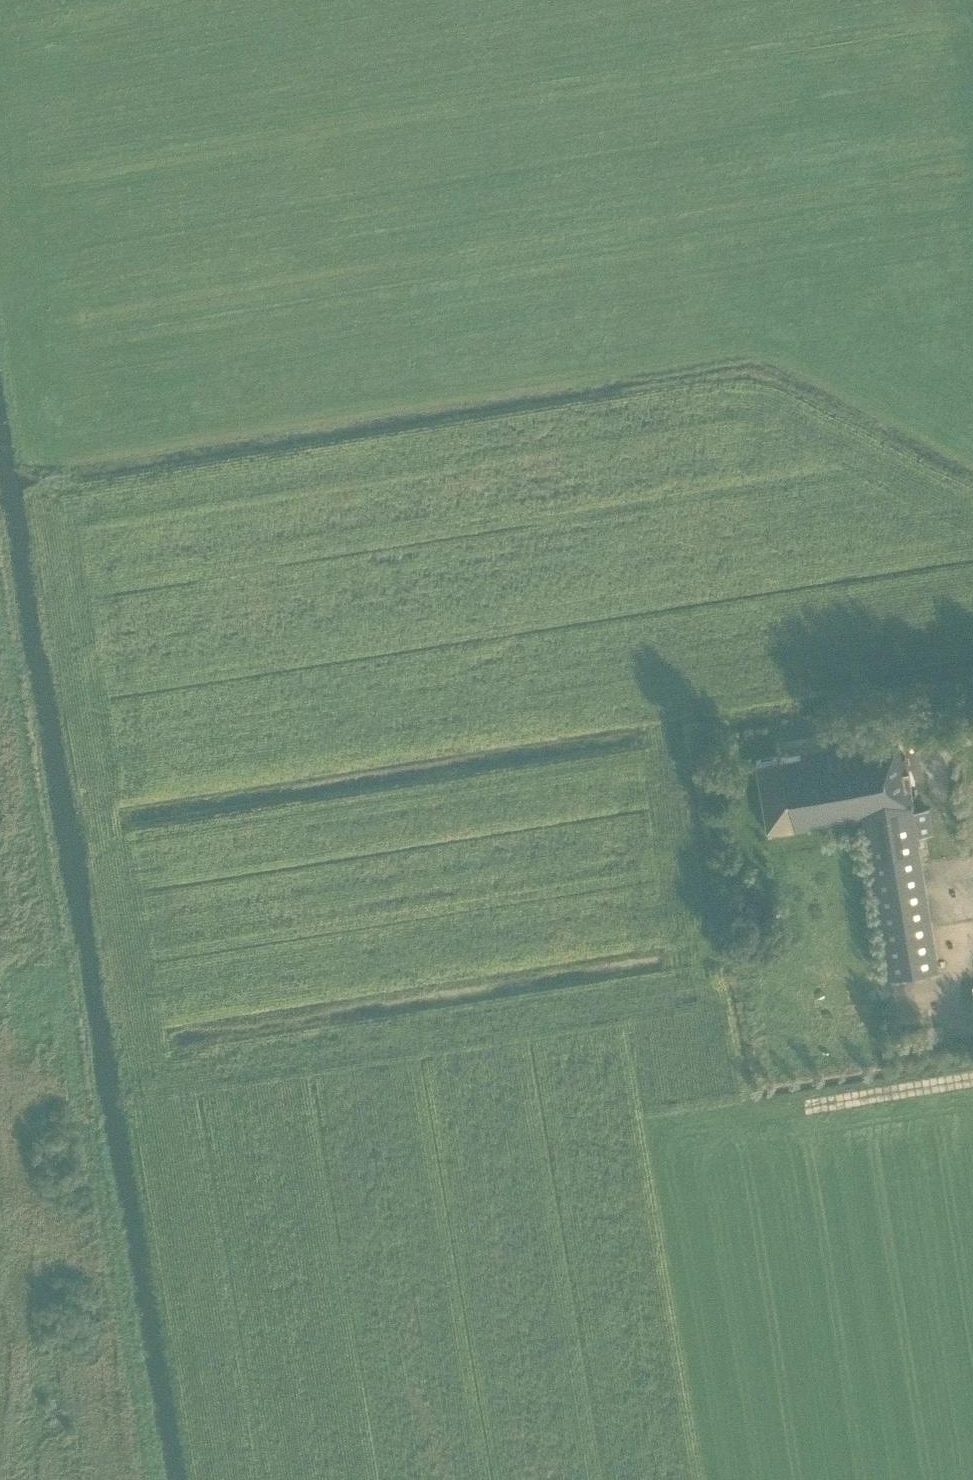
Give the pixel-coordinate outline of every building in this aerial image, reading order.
[(901,756),(899,739),(757,760),(770,834),(862,818),(865,832),(864,832),(888,976),(939,968),(915,824),(913,810),(914,809),(905,756),(901,756)]
